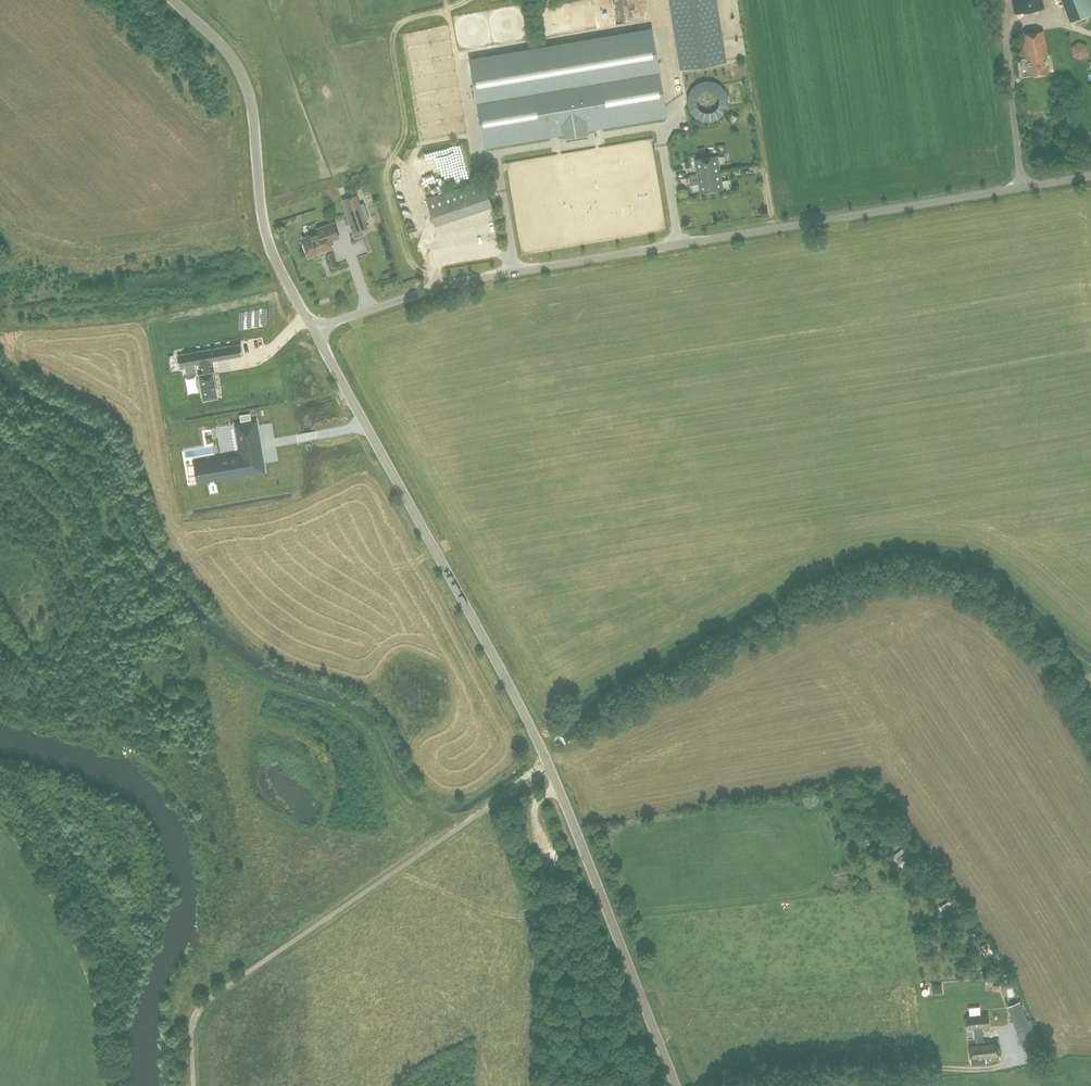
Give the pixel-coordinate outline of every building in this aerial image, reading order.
[(681,68),(726,61),(716,0),(670,0),(681,68)] [(1043,8),(1042,0),(1013,0),(1015,12),(1030,10),(1043,8)] [(1090,14),(1090,2),(1090,0),(1061,0),(1070,22),(1090,14)] [(651,28),(470,59),(484,145),(563,132),(563,133),(588,129),(588,127),(666,114),(651,28)] [(1047,73),(1045,56),(1047,55),(1043,30),(1021,33),(1025,59),(1028,58),(1030,75),(1047,73)] [(440,146),(444,156),(447,155),(450,163),(455,161),(460,172),(465,170),(454,141),(440,146)] [(719,172),(717,155),(695,159),(698,175),(719,172)] [(722,188),(719,172),(698,175),(701,192),(722,188)] [(433,217),(490,202),(486,188),(482,189),(479,179),(427,193),(433,217)] [(356,188),(343,193),(356,226),(369,221),(356,188)] [(309,256),(324,251),(324,250),(332,247),(330,240),(338,237),(333,223),(317,228),(318,232),(302,238),(309,256)] [(203,345),(175,350),(178,369),(206,364),(209,379),(211,388),(219,386),(218,377),(226,376),(222,352),(220,340),(208,342),(209,343),(202,344),(203,345)] [(235,424),(239,443),(258,439),(255,421),(235,424)] [(202,480),(269,469),(266,451),(199,463),(202,480)] [(934,983),(935,996),(945,995),(944,983),(934,983)] [(1040,1045),(1030,1019),(1027,1020),(1020,1001),(1007,1006),(1017,1031),(1024,1050),(1040,1045)] [(968,1018),(965,1018),(965,1025),(968,1025),(969,1028),(974,1028),(975,1040),(983,1039),(982,1027),(989,1026),(988,1014),(968,1016),(968,1018)] [(983,1039),(975,1040),(969,1040),(971,1064),(986,1063),(986,1061),(1000,1060),(998,1038),(983,1039)]
